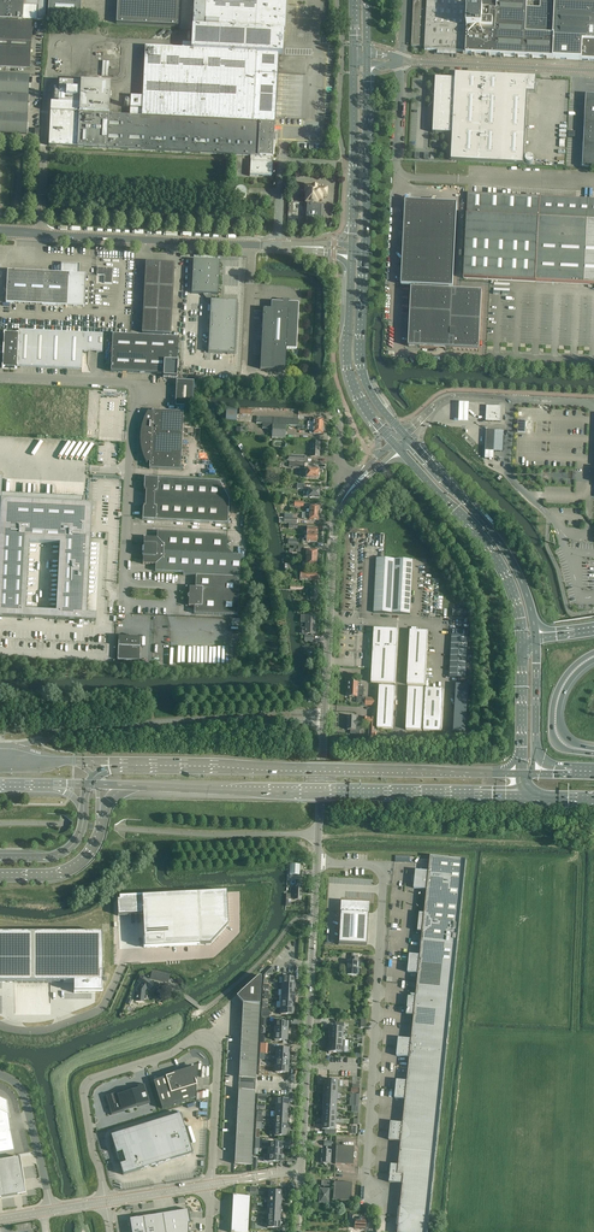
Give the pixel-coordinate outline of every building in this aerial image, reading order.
[(45,21),(46,0),(0,0),(0,19),(45,21)] [(48,146),(251,156),(249,176),(270,177),(272,175),(272,164),(271,162),(271,157),(272,157),(273,141),(275,141),(275,138),(274,138),(278,54),(283,54),(284,34),(286,0),(193,0),(191,43),(182,43),(182,49),(145,47),(142,97),(130,97),(129,116),(108,115),(110,85),(59,82),(57,104),(50,103),(48,146)] [(48,20),(80,22),(81,0),(49,0),(48,20)] [(116,24),(178,27),(179,0),(117,0),(116,24)] [(464,28),(466,0),(427,0),(426,25),(423,25),(423,26),(413,26),(412,47),(425,47),(425,50),(463,52),(464,28)] [(427,0),(414,0),(413,26),(423,26),(423,25),(426,25),(427,0)] [(464,28),(463,52),(463,55),(472,55),(472,56),(475,56),(475,55),(486,56),(486,57),(490,57),(490,56),(501,56),(500,58),(504,58),(504,57),(515,57),(515,58),(519,59),(519,57),(529,58),(529,59),(533,59),(533,58),(544,59),(544,60),(547,60),(547,59),(553,59),(555,24),(556,0),(466,0),(464,28)] [(555,24),(553,59),(593,61),(593,0),(556,0),(555,24)] [(30,49),(32,22),(0,21),(0,47),(30,49)] [(29,68),(30,49),(0,47),(0,67),(29,68)] [(107,76),(116,77),(117,70),(114,69),(115,67),(111,67),(111,69),(107,69),(107,76)] [(26,134),(29,76),(0,74),(0,133),(26,134)] [(452,160),(451,160),(451,161),(524,164),(527,93),(536,93),(536,78),(509,77),(507,77),(455,74),(455,75),(456,75),(456,79),(436,78),(437,78),(436,97),(435,97),(435,98),(435,99),(435,100),(436,100),(435,132),(433,132),(433,133),(453,134),(452,160)] [(586,95),(585,119),(593,120),(593,95),(586,95)] [(584,144),(593,144),(593,120),(585,119),(584,144)] [(593,168),(593,144),(584,144),(582,168),(593,168)] [(317,205),(317,204),(317,202),(321,203),(322,197),(326,198),(326,190),(316,189),(316,187),(311,187),(311,188),(303,187),(303,193),(306,194),(305,203),(305,204),(304,204),(303,224),(319,225),(319,226),(322,226),(323,206),(317,205)] [(238,189),(237,190),(236,190),(235,191),(235,192),(234,193),(234,194),(234,196),(235,197),(235,198),(236,199),(237,199),(237,200),(239,200),(240,201),(241,201),(242,201),(243,200),(244,200),(245,199),(245,198),(246,197),(246,196),(246,194),(246,193),(246,192),(245,191),(244,190),(243,189),(241,189),(240,189),(239,189),(238,189)] [(467,197),(463,279),(593,285),(593,203),(467,197)] [(401,284),(411,285),(452,287),(456,203),(405,200),(401,284)] [(211,300),(211,294),(218,295),(220,262),(193,260),(191,293),(203,294),(203,295),(209,302),(210,302),(211,300)] [(55,273),(7,271),(6,303),(84,307),(86,275),(79,274),(79,265),(61,264),(61,265),(58,267),(57,272),(55,273)] [(97,268),(97,276),(104,276),(104,283),(112,284),(112,269),(97,268)] [(411,292),(410,312),(448,314),(449,290),(449,287),(414,285),(414,288),(411,288),(411,292)] [(448,314),(446,349),(479,350),(482,292),(449,290),(448,314)] [(237,302),(211,300),(210,302),(208,353),(234,354),(237,302)] [(295,350),(296,349),(298,306),(296,304),(288,303),(288,302),(288,301),(287,301),(284,301),(283,301),(283,302),(283,303),(272,302),(272,303),(271,303),(271,310),(263,309),(260,369),(285,371),(286,349),(295,350)] [(410,312),(409,336),(420,336),(420,347),(419,348),(446,349),(448,314),(410,312)] [(102,353),(103,335),(18,331),(18,333),(4,333),(2,368),(17,369),(17,367),(82,370),(82,352),(102,353)] [(112,335),(111,372),(163,375),(163,378),(176,378),(178,338),(112,335)] [(409,339),(408,347),(416,347),(420,347),(420,336),(409,336),(409,339)] [(194,382),(176,381),(175,406),(192,407),(194,382)] [(469,403),(459,402),(458,418),(458,422),(468,423),(468,418),(469,403)] [(486,415),(486,421),(495,422),(501,422),(501,409),(502,407),(496,407),(486,406),(486,412),(486,415)] [(180,471),(183,414),(183,413),(152,411),(152,413),(148,412),(146,414),(146,416),(145,417),(142,417),(142,421),(143,421),(142,423),(142,426),(141,428),(141,429),(140,432),(140,434),(140,435),(140,437),(140,440),(140,442),(140,443),(140,446),(141,449),(142,453),(142,454),(143,457),(144,460),(146,463),(146,464),(147,464),(146,463),(149,463),(149,469),(180,471)] [(272,425),(273,425),(286,425),(298,426),(298,419),(263,417),(257,417),(256,423),(262,424),(272,425)] [(313,426),(323,427),(324,420),(309,419),(309,422),(313,423),(313,426)] [(518,421),(518,432),(525,433),(526,421),(518,421)] [(237,428),(236,433),(244,434),(245,429),(246,429),(246,426),(245,426),(241,425),(241,428),(237,428)] [(286,426),(273,425),(272,438),(285,438),(286,426)] [(323,427),(313,426),(313,431),(309,430),(309,433),(313,434),(323,435),(323,427)] [(495,431),(494,431),(491,430),(486,430),(485,451),(489,451),(494,452),(495,431)] [(319,457),(320,442),(311,442),(310,457),(319,457)] [(310,469),(306,469),(306,478),(318,478),(318,470),(310,470),(310,469)] [(14,618),(35,619),(46,619),(58,620),(96,622),(96,614),(86,614),(88,582),(91,533),(92,505),(83,504),(83,498),(70,497),(14,494),(1,493),(2,477),(0,477),(0,617),(14,618)] [(153,499),(229,503),(229,500),(219,482),(144,478),(144,492),(153,492),(153,499)] [(319,498),(319,490),(308,489),(308,492),(306,492),(306,493),(306,494),(306,497),(319,498)] [(229,503),(153,499),(153,507),(143,506),(142,520),(228,524),(229,503)] [(284,515),(284,519),(282,519),(282,523),(285,523),(285,524),(295,524),(295,523),(297,523),(297,519),(292,518),(292,515),(284,515)] [(303,528),(303,535),(317,536),(317,535),(318,534),(318,533),(317,531),(317,528),(303,528)] [(142,549),(142,551),(226,555),(227,536),(157,533),(157,539),(144,538),(143,549),(142,549)] [(303,535),(302,543),(316,543),(317,540),(317,539),(318,538),(317,536),(303,535)] [(306,558),(316,559),(317,551),(306,550),(306,551),(303,551),(303,554),(306,554),(306,558)] [(142,551),(142,552),(142,554),(143,554),(143,565),(156,565),(155,572),(183,573),(183,576),(196,576),(239,579),(239,578),(241,556),(226,555),(142,551)] [(316,559),(306,558),(306,562),(304,562),(304,565),(305,565),(305,566),(316,566),(316,559)] [(376,558),(374,613),(410,615),(413,560),(376,558)] [(318,582),(318,574),(309,574),(309,571),(302,571),(298,570),(298,571),(298,574),(301,574),(300,580),(318,582)] [(239,579),(196,576),(195,588),(189,588),(189,595),(188,596),(187,597),(187,598),(188,599),(189,599),(188,607),(194,607),(194,614),(238,616),(239,579)] [(307,590),(306,598),(310,598),(310,599),(317,600),(318,590),(307,590)] [(306,615),(306,616),(305,634),(314,634),(316,616),(306,615)] [(374,629),(371,683),(395,684),(398,630),(374,629)] [(407,685),(425,686),(428,632),(410,631),(407,685)] [(141,639),(128,638),(127,636),(129,635),(128,635),(123,638),(118,637),(118,642),(117,660),(139,661),(140,650),(141,639)] [(452,635),(450,677),(465,678),(468,636),(452,635)] [(358,688),(358,682),(348,682),(347,692),(348,692),(348,691),(350,691),(349,697),(363,698),(364,688),(358,688)] [(455,684),(452,733),(464,733),(467,685),(455,684)] [(393,729),(395,687),(379,686),(377,728),(393,729)] [(406,730),(421,731),(424,689),(408,688),(406,730)] [(426,689),(423,731),(441,732),(444,690),(426,689)] [(363,698),(363,706),(376,706),(376,698),(363,698)] [(356,731),(356,727),(360,727),(360,722),(356,721),(356,717),(348,717),(348,730),(356,731)] [(370,728),(374,728),(375,718),(364,717),(363,724),(370,724),(370,728)] [(415,879),(464,885),(466,860),(431,857),(431,856),(430,856),(429,872),(416,870),(415,879)] [(299,875),(300,865),(290,865),(289,874),(299,875)] [(415,880),(414,888),(427,890),(426,899),(462,902),(464,885),(415,879),(415,880)] [(301,896),(302,888),(293,888),(292,894),(295,895),(295,896),(295,900),(301,900),(301,896)] [(120,900),(117,900),(118,916),(143,915),(145,948),(211,945),(229,925),(227,892),(120,898),(120,900)] [(419,922),(459,926),(462,902),(426,899),(424,914),(420,913),(419,922)] [(341,902),(338,945),(366,947),(367,930),(367,925),(369,904),(341,902)] [(419,923),(418,931),(423,932),(422,941),(458,945),(459,926),(419,922),(419,923)] [(65,983),(74,983),(74,993),(75,993),(75,992),(101,992),(101,984),(103,984),(103,983),(102,983),(102,933),(0,933),(0,983),(65,983)] [(409,963),(409,964),(455,968),(458,945),(422,941),(420,956),(410,955),(409,963)] [(358,962),(358,958),(350,958),(350,961),(348,961),(348,962),(347,975),(356,975),(356,974),(359,975),(359,969),(358,968),(358,963),(358,962)] [(409,964),(408,973),(418,974),(417,983),(453,986),(455,968),(409,964)] [(152,972),(151,978),(168,982),(169,976),(152,972)] [(283,974),(282,984),(285,984),(295,984),(295,978),(287,978),(287,974),(283,974)] [(142,976),(138,982),(140,984),(136,989),(136,991),(138,991),(137,1001),(143,1002),(144,991),(147,988),(150,990),(154,985),(142,976)] [(239,994),(236,996),(242,1004),(260,1004),(260,986),(261,977),(258,977),(250,984),(239,994)] [(407,1005),(407,1006),(451,1010),(453,986),(417,983),(416,998),(408,997),(407,1005)] [(407,1006),(406,1015),(414,1016),(413,1025),(449,1028),(450,1016),(451,1010),(407,1006)] [(330,1027),(329,1034),(336,1034),(342,1034),(342,1028),(344,1028),(344,1023),(335,1023),(335,1027),(330,1027)] [(398,1047),(397,1047),(446,1052),(449,1028),(413,1025),(411,1040),(398,1038),(398,1047)] [(397,1048),(397,1056),(410,1058),(409,1067),(445,1070),(446,1052),(397,1047),(397,1048)] [(197,1086),(195,1081),(197,1081),(197,1066),(172,1074),(173,1075),(165,1077),(166,1077),(153,1081),(162,1109),(196,1098),(196,1086),(197,1086)] [(396,1089),(442,1094),(445,1070),(409,1067),(407,1081),(397,1080),(396,1089)] [(255,1091),(256,1079),(238,1078),(238,1090),(255,1091)] [(138,1107),(150,1103),(144,1084),(104,1096),(110,1115),(124,1111),(123,1109),(137,1105),(138,1107)] [(396,1090),(395,1098),(405,1100),(404,1108),(440,1112),(442,1094),(396,1089),(396,1090)] [(7,1109),(2,1107),(3,1104),(4,1104),(5,1101),(0,1099),(0,1154),(14,1152),(7,1109)] [(391,1122),(390,1131),(438,1136),(440,1112),(404,1108),(403,1123),(391,1122)] [(118,1160),(123,1175),(192,1154),(180,1114),(111,1136),(114,1147),(118,1160)] [(390,1131),(389,1140),(401,1141),(400,1150),(436,1154),(438,1136),(390,1131)] [(353,1165),(354,1147),(336,1146),(335,1164),(353,1165)] [(320,1163),(323,1163),(325,1165),(327,1164),(330,1164),(331,1151),(321,1150),(320,1163)] [(390,1173),(390,1174),(433,1178),(436,1154),(400,1150),(399,1165),(391,1165),(390,1173)] [(0,1161),(0,1165),(5,1197),(12,1196),(18,1195),(26,1194),(23,1178),(22,1170),(19,1157),(0,1161)] [(390,1174),(389,1183),(403,1184),(402,1193),(432,1196),(433,1178),(390,1174)] [(334,1182),(333,1200),(351,1201),(352,1183),(334,1182)] [(320,1190),(320,1191),(319,1203),(324,1203),(323,1204),(327,1204),(327,1203),(328,1203),(328,1190),(320,1190)] [(399,1208),(398,1217),(429,1220),(432,1196),(402,1193),(400,1208),(399,1208)] [(189,1224),(191,1224),(188,1210),(180,1211),(169,1213),(167,1213),(165,1214),(150,1216),(142,1217),(137,1218),(130,1219),(132,1231),(188,1231),(189,1224)] [(352,1222),(352,1227),(354,1227),(354,1228),(365,1229),(365,1221),(366,1218),(359,1217),(359,1221),(355,1220),(355,1222),(352,1222)] [(397,1226),(398,1226),(398,1231),(428,1231),(429,1220),(398,1217),(397,1226)]
